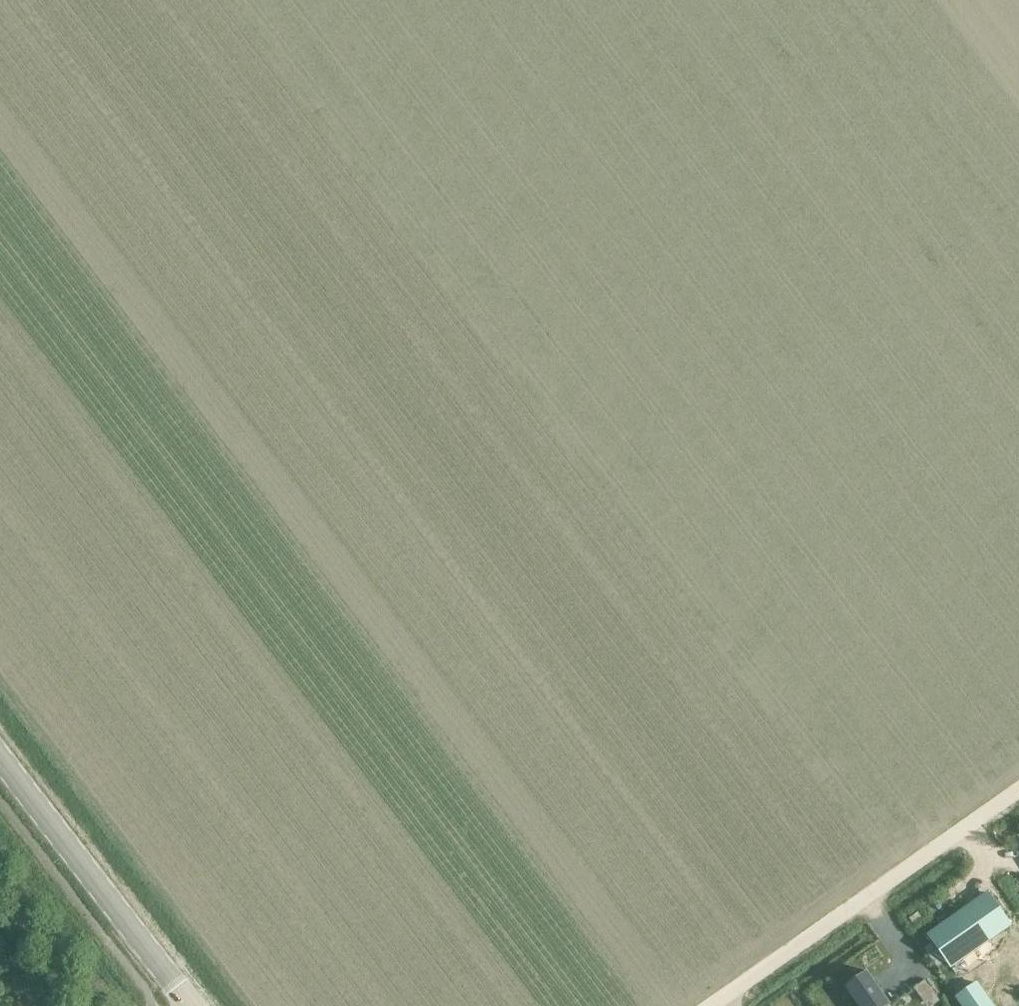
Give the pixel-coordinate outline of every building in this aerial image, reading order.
[(989,894),(929,937),(951,967),(1011,925),(989,894)] [(858,1005),(889,1005),(891,1004),(868,971),(845,987),(858,1005)] [(926,981),(916,988),(923,997),(933,990),(926,981)]
